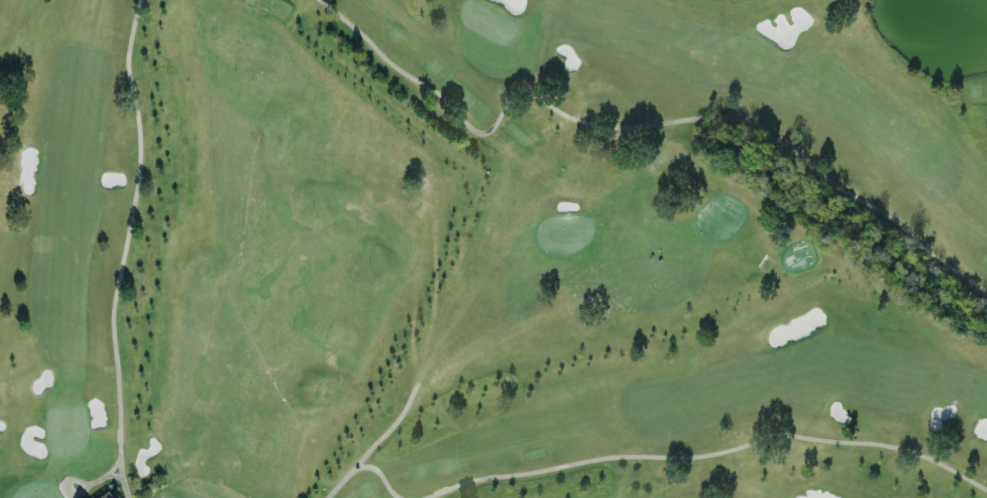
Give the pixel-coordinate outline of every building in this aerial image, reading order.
[(108,486),(92,497),(117,497),(108,486)]
